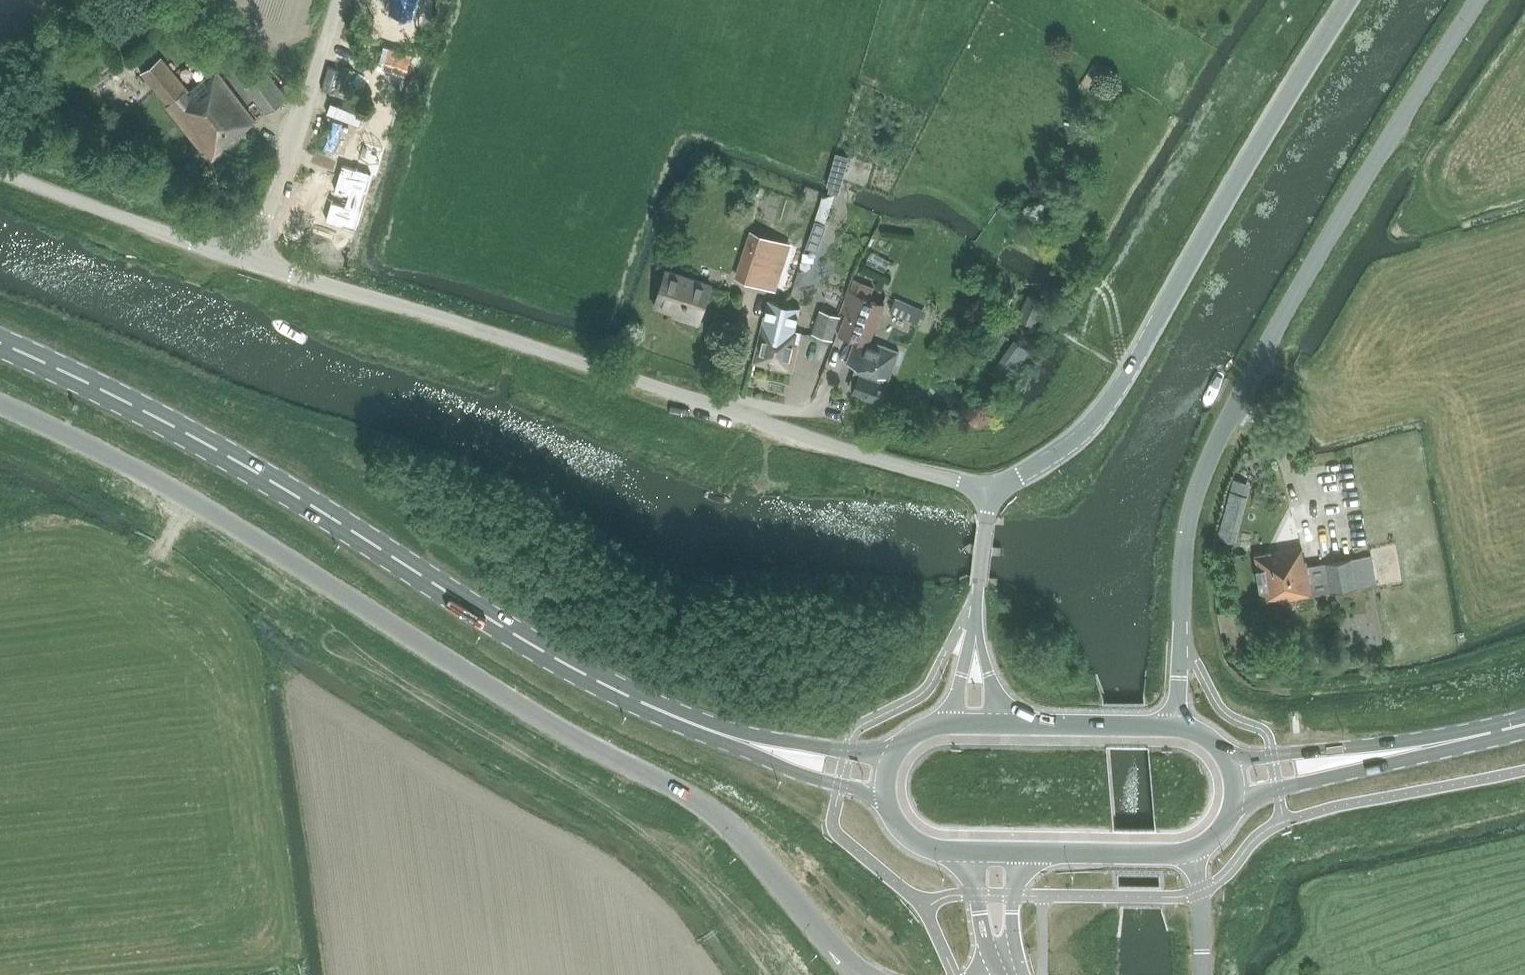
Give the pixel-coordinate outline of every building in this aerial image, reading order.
[(391,4),(413,10),(416,0),(392,0),(391,4)] [(381,66),(408,75),(413,56),(386,48),(381,66)] [(217,70),(191,90),(190,91),(162,56),(141,73),(167,105),(166,107),(210,162),(248,131),(245,128),(256,120),(217,70)] [(266,113),(286,98),(265,70),(245,85),(266,113)] [(351,167),(334,224),(360,233),(378,174),(384,176),(392,146),(370,140),(361,170),(351,167)] [(827,140),(822,160),(833,163),(839,144),(827,140)] [(848,156),(837,153),(827,186),(831,188),(829,191),(837,194),(848,156)] [(816,220),(807,246),(817,250),(826,224),(816,220)] [(777,290),(792,244),(750,230),(735,276),(777,290)] [(701,324),(713,285),(669,271),(658,306),(684,315),(681,318),(701,324)] [(871,342),(882,311),(885,303),(870,298),(873,286),(854,280),(850,290),(848,289),(840,312),(843,313),(836,333),(857,341),(848,364),(864,369),(856,392),(882,401),(900,352),(871,342)] [(1033,323),(1043,302),(1029,296),(1020,317),(1033,323)] [(890,311),(921,323),(926,311),(895,298),(890,311)] [(802,332),(775,326),(780,302),(768,299),(763,323),(753,362),(792,372),(802,332)] [(820,309),(813,333),(831,339),(839,316),(820,309)] [(819,337),(813,356),(825,360),(831,340),(819,337)] [(1005,359),(996,372),(1009,383),(1019,370),(1017,368),(1029,351),(1023,347),(1020,353),(1015,349),(1007,361),(1005,359)] [(1231,492),(1221,528),(1238,532),(1248,497),(1231,492)] [(1280,601),(1368,584),(1363,556),(1308,565),(1307,560),(1305,560),(1303,546),(1254,555),(1262,602),(1280,600),(1280,601)]
